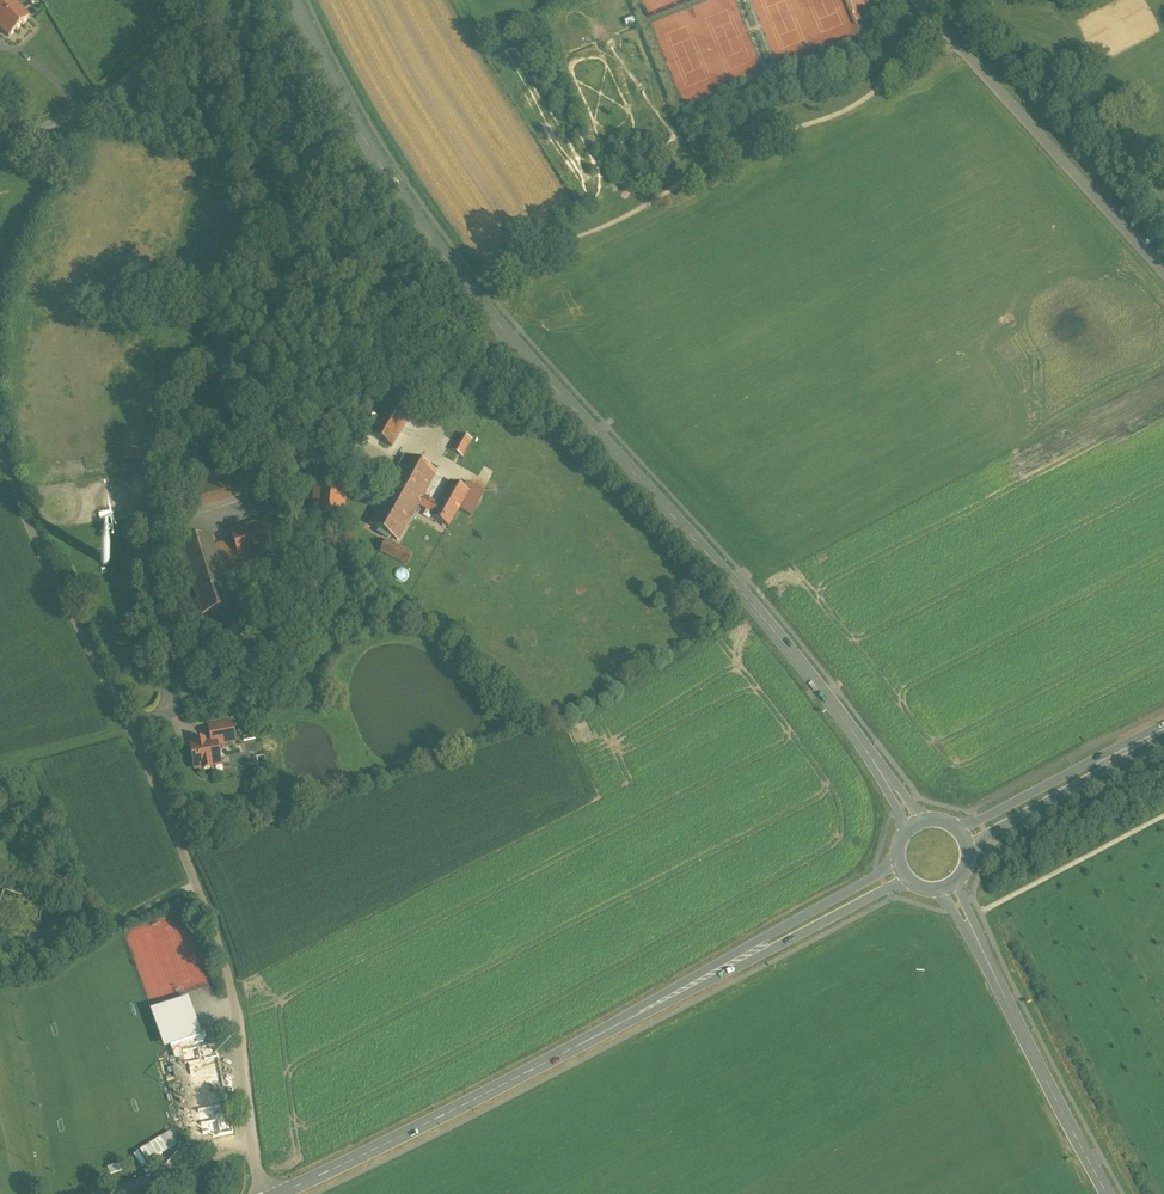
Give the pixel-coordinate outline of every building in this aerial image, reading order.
[(10,0),(0,0),(0,36),(6,41),(28,19),(10,0)] [(412,410),(391,399),(369,438),(391,450),(412,410)] [(470,443),(457,436),(449,451),(462,458),(470,443)] [(435,474),(403,457),(364,530),(396,547),(417,508),(431,515),(437,505),(423,497),(435,474)] [(241,466),(193,479),(201,509),(249,496),(241,466)] [(345,480),(310,475),(305,509),(341,514),(345,480)] [(449,484),(437,505),(431,515),(427,522),(445,531),(466,493),(449,484)] [(288,549),(279,517),(228,532),(231,545),(214,550),(210,538),(178,547),(197,615),(229,605),(221,577),(273,561),(271,554),(288,549)] [(274,644),(259,647),(262,663),(276,661),(274,644)] [(231,723),(210,727),(212,741),(216,741),(217,746),(234,743),(231,723)] [(212,741),(205,743),(204,741),(196,743),(196,744),(191,745),(196,770),(204,768),(204,770),(212,768),(212,767),(220,765),(217,746),(216,741),(212,741)] [(186,999),(157,1009),(171,1048),(180,1045),(182,1052),(205,1047),(202,1037),(200,1037),(186,999)] [(182,1052),(185,1065),(188,1065),(203,1136),(216,1133),(214,1124),(231,1120),(216,1050),(215,1045),(205,1047),(182,1052)]
